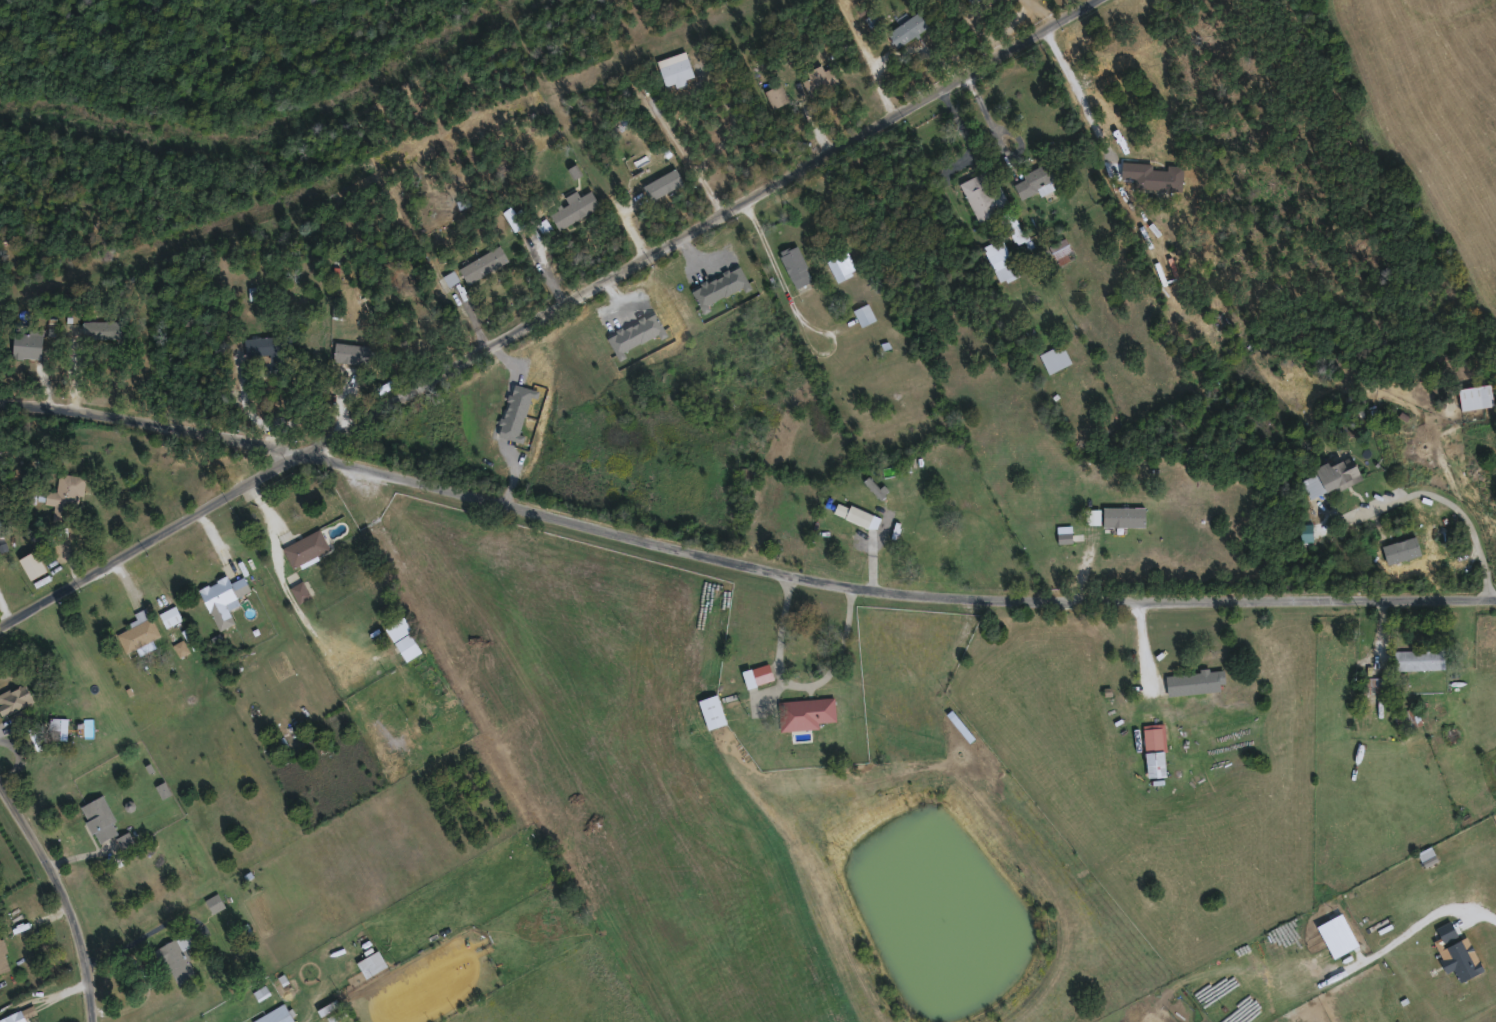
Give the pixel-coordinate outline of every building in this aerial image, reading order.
[(888,30),(920,12),(928,27),(896,45),(888,30)] [(695,77),(666,87),(657,59),(686,50),(695,77)] [(810,97),(803,79),(833,66),(840,85),(810,97)] [(789,101),(772,108),(765,90),(781,83),(789,101)] [(1065,173),(1049,180),(1055,192),(1044,198),(1040,189),(1022,198),(1013,178),(1057,157),(1065,173)] [(1136,188),(1137,162),(1155,163),(1155,168),(1168,169),(1168,164),(1185,165),(1183,190),(1136,188)] [(960,182),(991,168),(1009,206),(978,221),(960,182)] [(667,169),(669,193),(641,195),(638,172),(656,170),(667,169)] [(577,190),(580,196),(592,189),(601,206),(559,228),(550,212),(567,203),(564,197),(577,190)] [(1020,274),(1002,284),(982,248),(1001,238),(1020,274)] [(778,252),(796,243),(814,279),(796,288),(778,252)] [(468,283),(459,267),(500,245),(508,260),(468,283)] [(827,259),(846,250),(857,271),(837,280),(827,259)] [(875,318),(861,325),(853,310),(868,303),(875,318)] [(83,339),(83,320),(130,320),(130,339),(83,339)] [(14,357),(14,333),(42,333),(42,357),(14,357)] [(245,338),(287,335),(289,354),(246,357),(245,338)] [(370,345),(368,365),(333,361),(335,341),(370,345)] [(1049,373),(1040,354),(1062,342),(1071,361),(1049,373)] [(1494,406),(1461,409),(1459,387),(1492,384),(1494,406)] [(1328,491),(1328,490),(1310,496),(1304,478),(1319,473),(1317,467),(1355,454),(1363,479),(1328,491)] [(77,508),(47,508),(47,490),(58,490),(58,474),(85,474),(85,493),(77,493),(77,508)] [(835,510),(841,498),(881,519),(874,531),(835,510)] [(283,547),(320,528),(330,548),(294,567),(283,547)] [(1044,532),(1084,532),(1084,542),(1044,542),(1044,532)] [(218,629),(200,587),(228,575),(231,582),(245,575),(252,591),(226,603),(235,622),(218,629)] [(299,601),(291,587),(303,580),(311,594),(299,601)] [(183,618),(165,627),(158,613),(176,604),(183,618)] [(139,622),(134,613),(147,607),(160,635),(125,651),(116,633),(139,622)] [(422,650),(406,660),(394,641),(410,631),(422,650)] [(1446,668),(1396,668),(1396,648),(1446,648),(1446,668)] [(744,670),(770,662),(775,679),(748,687),(744,670)] [(1169,694),(1167,673),(1224,668),(1226,689),(1169,694)] [(1385,676),(1385,692),(1365,693),(1364,676),(1385,676)] [(2,713),(0,706),(0,692),(27,683),(33,703),(2,713)] [(728,721),(711,729),(699,700),(716,693),(728,721)] [(781,729),(780,699),(836,697),(837,720),(819,721),(820,728),(781,729)] [(1401,735),(1394,714),(1408,708),(1416,730),(1401,735)] [(1144,723),(1166,723),(1166,752),(1144,752),(1144,723)] [(79,806),(101,795),(121,832),(99,843),(79,806)] [(156,949),(188,932),(195,944),(183,950),(196,975),(176,986),(156,949)] [(10,970),(0,972),(0,939),(3,938),(10,970)] [(286,1004),(293,1021),(255,1021),(253,1018),(286,1004)] [(25,1018),(27,1021),(7,1021),(5,1016),(33,1005),(37,1014),(25,1018)]
